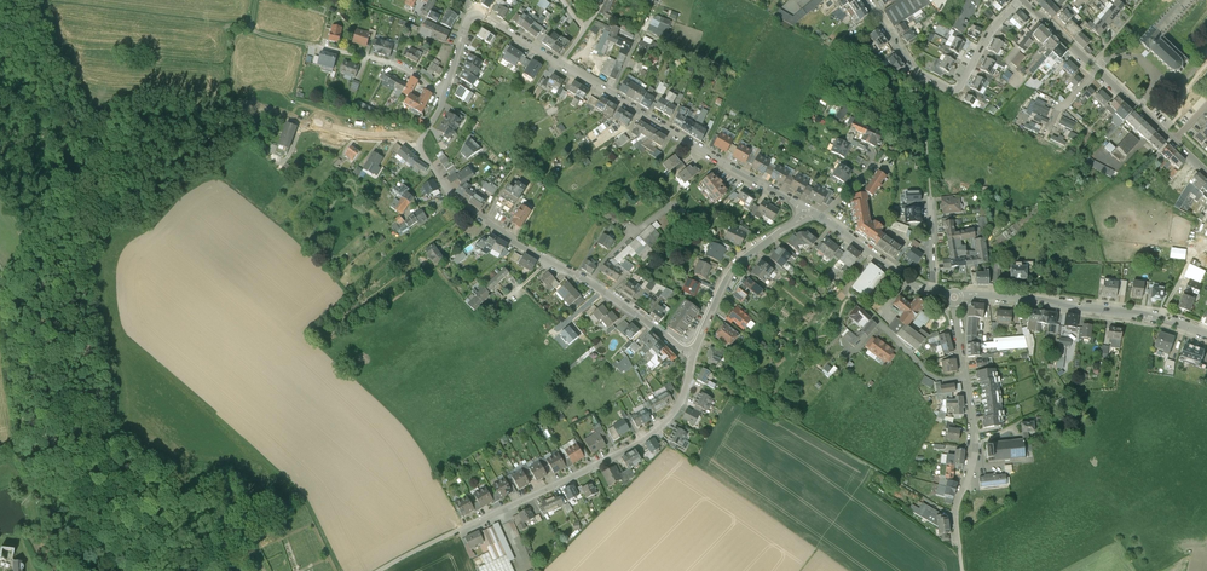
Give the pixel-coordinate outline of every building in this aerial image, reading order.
[(418,0),(409,0),(406,6),(412,10),(418,0)] [(512,0),(510,0),(510,1),(509,1),(505,9),(508,11),(514,1),(512,0)] [(604,7),(609,10),(615,0),(608,0),(604,7)] [(851,17),(852,16),(853,16),(855,14),(864,8),(859,0),(857,0),(850,5),(851,7),(851,8),(848,9),(847,10),(851,17)] [(913,15),(931,3),(928,0),(900,0),(893,5),(888,8),(883,11),(894,28),(899,24),(908,19),(913,15)] [(998,4),(1002,8),(1010,1),(1009,0),(1001,0),(997,3),(998,4)] [(1048,0),(1040,7),(1047,14),(1060,0),(1055,0),(1051,4),(1048,0)] [(1047,14),(1052,19),(1060,11),(1058,9),(1066,1),(1065,0),(1060,0),(1047,14)] [(1113,5),(1121,12),(1125,7),(1117,0),(1113,5)] [(1178,2),(1140,43),(1148,50),(1150,52),(1151,51),(1155,55),(1154,55),(1155,56),(1156,55),(1160,59),(1159,60),(1160,59),(1164,63),(1163,64),(1164,64),(1165,63),(1168,67),(1167,68),(1168,69),(1169,68),(1172,70),(1171,71),(1171,72),(1172,70),(1175,72),(1175,73),(1176,73),(1176,72),(1179,71),(1180,73),(1181,72),(1180,71),(1183,68),(1184,69),(1184,68),(1183,68),(1183,64),(1187,64),(1189,62),(1184,57),(1185,57),(1184,56),(1184,57),(1181,54),(1182,54),(1181,53),(1181,54),(1177,50),(1177,49),(1176,50),(1172,46),(1173,45),(1172,45),(1168,42),(1168,41),(1163,37),(1199,0),(1180,0),(1178,2)] [(427,19),(431,14),(432,12),(434,9),(437,4),(431,1),(428,6),(422,17),(427,19)] [(1067,3),(1062,9),(1064,12),(1058,18),(1065,24),(1072,16),(1067,11),(1071,7),(1067,3)] [(1109,10),(1116,17),(1121,12),(1113,5),(1109,10)] [(440,6),(438,9),(445,14),(447,10),(440,6)] [(503,8),(500,7),(496,14),(499,15),(498,18),(503,21),(508,11),(505,9),(503,8)] [(609,10),(604,7),(599,15),(612,22),(615,17),(611,15),(612,12),(609,11),(609,10)] [(863,19),(869,15),(864,8),(855,14),(853,16),(855,19),(852,21),(850,25),(853,27),(855,25),(863,19)] [(774,15),(779,18),(783,11),(780,9),(774,15)] [(985,11),(991,17),(994,15),(988,9),(985,11)] [(1105,15),(1112,22),(1116,17),(1109,10),(1105,15)] [(671,11),(668,17),(675,20),(678,13),(671,11)] [(985,11),(983,14),(989,20),(991,17),(985,11)] [(1012,18),(1017,23),(1024,15),(1020,11),(1013,17),(1012,18)] [(458,19),(451,13),(448,17),(447,17),(445,19),(446,20),(441,26),(451,31),(455,24),(458,19)] [(439,19),(440,20),(441,19),(431,14),(427,19),(437,24),(439,21),(438,20),(439,19)] [(517,17),(513,22),(516,24),(516,25),(521,28),(527,19),(526,17),(523,15),(522,17),(520,20),(517,17)] [(672,22),(656,15),(654,21),(661,24),(656,36),(670,42),(674,31),(669,29),(672,22)] [(793,26),(797,22),(793,17),(789,15),(785,22),(793,26)] [(1024,15),(1017,23),(1022,28),(1029,20),(1024,15)] [(1080,33),(1085,27),(1088,24),(1084,21),(1079,27),(1079,29),(1075,25),(1081,18),(1078,15),(1063,30),(1073,40),(1080,33)] [(1105,24),(1108,27),(1112,22),(1105,15),(1101,20),(1105,24)] [(542,17),(536,25),(534,28),(541,34),(543,35),(546,32),(540,28),(545,20),(542,17)] [(527,19),(521,28),(527,33),(532,27),(534,28),(536,25),(535,24),(531,22),(527,19)] [(1097,24),(1104,31),(1108,27),(1105,24),(1101,20),(1097,24)] [(661,24),(654,21),(651,27),(650,26),(647,32),(656,36),(661,24)] [(916,24),(914,21),(910,23),(907,25),(907,27),(904,23),(895,29),(899,36),(910,29),(916,24)] [(911,43),(915,40),(914,39),(917,37),(914,32),(922,26),(924,25),(921,21),(916,24),(910,29),(911,30),(902,36),(907,43),(910,41),(911,43)] [(1018,46),(1021,49),(1032,35),(1035,32),(1042,26),(1038,22),(1028,34),(1027,33),(1025,35),(1026,37),(1018,46)] [(1093,29),(1092,30),(1099,37),(1104,31),(1097,24),(1095,26),(1090,22),(1088,24),(1093,29)] [(426,24),(422,29),(433,34),(434,34),(436,29),(426,24)] [(972,25),(967,34),(977,40),(982,30),(972,25)] [(610,33),(617,36),(618,32),(620,29),(613,26),(612,29),(610,33)] [(621,26),(620,29),(629,34),(631,30),(621,26)] [(1052,36),(1042,26),(1035,32),(1032,35),(1021,49),(1020,51),(1024,53),(1034,40),(1034,38),(1034,37),(1042,45),(1043,46),(1052,36)] [(536,40),(541,34),(534,28),(532,27),(527,33),(536,40)] [(422,29),(419,35),(431,40),(432,38),(445,44),(450,35),(436,29),(434,34),(433,34),(422,29)] [(482,30),(477,38),(483,41),(486,42),(485,43),(491,47),(496,39),(490,35),(490,36),(487,34),(487,33),(482,30)] [(869,36),(871,39),(874,43),(883,36),(878,30),(869,36)] [(952,43),(962,48),(965,43),(959,40),(962,35),(954,31),(952,36),(955,37),(952,43)] [(355,37),(354,41),(355,42),(359,44),(358,46),(366,48),(368,47),(370,40),(371,36),(369,35),(366,34),(366,35),(357,32),(356,38),(355,37)] [(610,33),(604,46),(608,47),(609,45),(612,46),(613,44),(616,45),(619,39),(616,38),(617,36),(610,33)] [(1073,40),(1079,45),(1085,37),(1080,33),(1073,40)] [(329,39),(331,40),(330,43),(335,44),(334,47),(339,48),(341,36),(332,34),(331,36),(330,36),(329,39)] [(550,40),(547,38),(542,44),(552,51),(557,43),(560,39),(554,34),(550,40)] [(877,47),(879,50),(888,43),(883,36),(874,43),(873,43),(870,47),(865,52),(870,56),(874,53),(872,52),(875,48),(874,46),(875,45),(877,47)] [(1060,44),(1052,36),(1043,46),(1042,45),(1037,51),(1040,54),(1045,48),(1046,49),(1045,51),(1047,52),(1044,55),(1032,68),(1036,71),(1045,60),(1052,52),(1053,52),(1060,44)] [(654,40),(646,37),(644,41),(642,40),(640,47),(641,47),(639,51),(648,55),(654,40)] [(1085,37),(1079,45),(1084,49),(1090,42),(1085,37)] [(1007,45),(1009,42),(1001,38),(1000,41),(994,38),(991,44),(1000,49),(1004,43),(1007,45)] [(476,39),(470,47),(476,51),(482,43),(476,39)] [(631,45),(619,39),(616,45),(622,48),(614,66),(621,69),(621,68),(631,45)] [(557,43),(552,51),(558,56),(562,50),(565,52),(570,44),(565,40),(561,45),(557,43)] [(382,57),(386,44),(378,42),(376,49),(374,54),(378,56),(382,57)] [(405,46),(406,47),(403,53),(405,54),(406,52),(409,53),(411,50),(412,50),(414,46),(406,43),(405,46)] [(944,51),(951,55),(953,51),(959,55),(962,48),(952,43),(951,46),(942,44),(940,48),(944,51)] [(395,47),(386,44),(382,57),(386,58),(390,59),(392,52),(393,52),(395,47)] [(997,55),(1000,49),(991,44),(987,50),(995,54),(994,57),(1001,61),(1003,58),(997,55)] [(1068,51),(1060,44),(1053,52),(1054,54),(1060,60),(1064,56),(1067,51),(1068,51)] [(1089,55),(1092,52),(1087,47),(1084,50),(1089,55)] [(409,53),(409,54),(416,58),(413,63),(418,65),(421,60),(420,60),(422,56),(425,57),(427,54),(429,55),(430,52),(421,48),(418,53),(412,50),(411,50),(409,53)] [(511,49),(503,61),(509,65),(517,53),(511,49)] [(887,70),(900,61),(894,51),(886,57),(888,60),(887,60),(890,64),(889,65),(888,65),(886,67),(887,70)] [(951,55),(944,51),(942,54),(945,56),(942,62),(952,67),(955,61),(949,58),(951,55)] [(517,53),(509,65),(516,69),(523,57),(517,53)] [(409,54),(406,59),(413,63),(416,58),(409,54)] [(337,59),(322,55),(319,67),(334,71),(337,59)] [(474,59),(470,56),(466,64),(468,65),(478,71),(482,64),(474,59)] [(650,56),(647,63),(654,66),(655,64),(656,65),(658,60),(650,56)] [(1006,64),(1001,61),(994,57),(992,61),(986,58),(983,63),(993,69),(995,64),(1004,69),(1006,64)] [(943,70),(949,73),(952,67),(942,62),(937,59),(934,64),(936,66),(932,72),(940,76),(943,70)] [(528,70),(532,64),(525,60),(521,66),(528,70)] [(580,60),(576,66),(591,74),(595,68),(580,60)] [(1064,70),(1067,72),(1074,65),(1069,60),(1064,65),(1062,63),(1054,72),(1057,75),(1062,69),(1063,71),(1064,70)] [(435,61),(429,70),(430,70),(435,74),(439,77),(443,72),(438,68),(441,65),(435,61)] [(900,76),(902,74),(907,70),(900,61),(887,70),(889,73),(892,71),(892,70),(892,69),(893,68),(897,72),(899,71),(900,73),(899,74),(900,76)] [(524,76),(533,81),(541,67),(533,62),(532,64),(528,70),(524,76)] [(360,68),(345,63),(341,74),(356,80),(360,68)] [(990,74),(993,69),(983,63),(980,69),(986,73),(984,76),(991,80),(993,76),(990,74)] [(478,71),(468,65),(463,72),(465,73),(475,79),(480,72),(478,71)] [(638,65),(634,74),(642,78),(646,68),(638,65)] [(1070,83),(1076,77),(1074,74),(1079,69),(1074,65),(1067,72),(1070,75),(1069,75),(1070,76),(1067,80),(1070,83)] [(621,69),(614,66),(609,78),(616,81),(622,69),(621,68),(621,69)] [(432,83),(434,79),(432,77),(427,74),(423,70),(420,74),(424,77),(432,83)] [(475,79),(465,73),(461,80),(468,84),(473,87),(477,80),(475,79)] [(388,85),(391,79),(384,75),(381,80),(384,82),(383,82),(385,83),(385,82),(388,84),(387,84),(388,85)] [(564,83),(553,76),(550,81),(547,86),(558,92),(560,88),(564,83)] [(991,80),(984,76),(982,79),(976,76),(973,82),(983,87),(986,81),(989,83),(991,80)] [(1070,89),(1071,89),(1073,91),(1082,80),(1077,76),(1076,77),(1070,83),(1071,83),(1067,87),(1070,89)] [(393,87),(397,89),(400,83),(391,79),(388,85),(389,85),(392,86),(392,87),(393,88),(393,87)] [(407,87),(403,95),(409,99),(411,96),(418,83),(412,79),(407,87)] [(619,92),(626,96),(633,85),(634,84),(627,79),(619,92)] [(581,87),(574,82),(572,86),(571,86),(568,92),(576,96),(581,87)] [(980,93),(983,87),(973,82),(970,88),(976,91),(974,94),(981,98),(983,94),(980,93)] [(354,83),(351,91),(358,93),(361,85),(354,83)] [(403,95),(407,87),(404,85),(405,84),(403,83),(402,84),(400,83),(397,89),(399,91),(397,93),(402,97),(403,95)] [(633,100),(640,90),(633,85),(626,96),(633,100)] [(473,92),(466,88),(464,86),(462,90),(469,94),(471,95),(473,92)] [(581,87),(576,96),(571,105),(576,108),(581,99),(583,101),(589,91),(581,87)] [(654,91),(650,88),(648,93),(647,94),(640,105),(649,110),(654,100),(650,97),(654,91)] [(1080,98),(1083,100),(1085,97),(1088,100),(1091,96),(1094,93),(1095,92),(1090,88),(1080,98)] [(464,103),(469,94),(462,90),(461,89),(456,97),(464,103)] [(633,101),(640,105),(647,94),(640,90),(633,100),(633,101)] [(1096,101),(1097,100),(1099,102),(1106,95),(1101,90),(1096,95),(1094,93),(1091,96),(1096,101)] [(432,97),(425,93),(420,102),(416,100),(413,105),(414,105),(412,109),(422,115),(432,97)] [(660,99),(655,109),(663,114),(673,96),(673,95),(670,94),(665,102),(660,99)] [(966,94),(963,100),(973,106),(976,99),(982,103),(984,99),(981,98),(974,94),(972,97),(966,94)] [(674,104),(679,106),(684,97),(680,95),(674,104)] [(1101,115),(1109,107),(1106,105),(1111,100),(1106,95),(1099,102),(1102,105),(1101,106),(1103,108),(1098,113),(1101,115)] [(416,100),(411,96),(409,99),(405,106),(412,109),(414,105),(413,105),(416,100)] [(677,98),(673,96),(663,114),(670,118),(676,109),(671,106),(677,98)] [(590,107),(596,110),(596,108),(599,102),(591,97),(586,104),(590,107)] [(1109,120),(1109,121),(1110,120),(1112,118),(1112,117),(1124,104),(1117,98),(1110,106),(1114,110),(1106,118),(1109,120)] [(609,103),(602,99),(599,102),(596,108),(603,112),(609,103)] [(1039,115),(1045,118),(1049,110),(1045,109),(1047,104),(1036,99),(1034,103),(1029,100),(1026,109),(1039,115)] [(359,103),(356,110),(373,117),(378,118),(381,114),(374,111),(375,111),(359,103)] [(609,103),(603,112),(611,117),(616,108),(609,103)] [(849,109),(841,104),(834,117),(842,121),(849,109)] [(1124,120),(1132,112),(1124,104),(1112,117),(1112,118),(1110,120),(1114,123),(1103,135),(1108,139),(1124,121),(1124,120)] [(702,110),(713,115),(715,111),(705,106),(702,110)] [(989,111),(993,115),(997,110),(993,106),(989,111)] [(625,113),(620,110),(614,119),(619,122),(625,113)] [(681,130),(688,113),(689,112),(686,110),(684,113),(682,118),(679,116),(678,115),(673,125),(681,130)] [(697,121),(695,126),(699,128),(701,124),(702,125),(706,116),(707,117),(707,118),(713,121),(714,120),(712,118),(713,115),(702,110),(700,115),(699,118),(697,121)] [(462,122),(465,116),(460,113),(456,119),(462,122)] [(625,113),(619,122),(628,127),(633,118),(625,113)] [(695,126),(697,121),(694,120),(693,122),(694,124),(693,125),(688,121),(689,121),(692,115),(690,114),(688,113),(681,130),(691,136),(695,126)] [(1148,141),(1147,141),(1155,133),(1133,113),(1125,121),(1147,142),(1148,141)] [(443,123),(456,131),(457,130),(458,129),(459,129),(461,126),(460,126),(462,122),(456,119),(449,115),(443,123)] [(1057,124),(1072,131),(1076,124),(1061,116),(1057,124)] [(1028,125),(1025,124),(1022,128),(1038,136),(1042,127),(1030,121),(1028,125)] [(641,135),(647,126),(639,122),(631,135),(637,138),(639,134),(641,135)] [(864,135),(861,141),(866,143),(869,137),(873,139),(870,145),(876,148),(882,134),(876,131),(876,132),(853,122),(850,129),(856,132),(864,135)] [(450,144),(451,141),(451,140),(453,137),(454,138),(456,134),(455,134),(456,131),(443,123),(438,132),(445,137),(444,139),(445,139),(442,143),(438,145),(441,152),(447,148),(448,147),(448,146),(450,144)] [(287,125),(280,147),(290,150),(297,129),(287,125)] [(667,138),(647,126),(641,135),(646,138),(641,141),(644,145),(642,146),(645,148),(648,150),(650,147),(653,142),(661,147),(667,138)] [(695,126),(691,136),(701,143),(706,132),(699,128),(695,126)] [(1204,129),(1202,131),(1201,129),(1198,132),(1206,140),(1206,131),(1204,129)] [(844,143),(851,146),(856,149),(856,147),(858,144),(852,141),(855,134),(849,131),(844,143)] [(1195,135),(1197,136),(1194,139),(1202,145),(1201,146),(1205,149),(1206,147),(1206,140),(1198,132),(1195,135)] [(1121,162),(1137,145),(1137,140),(1129,133),(1115,149),(1109,144),(1105,148),(1121,162)] [(1147,141),(1148,141),(1158,151),(1166,143),(1155,133),(1147,141)] [(715,144),(714,146),(720,150),(727,138),(720,134),(719,137),(715,144)] [(619,148),(622,147),(629,140),(624,135),(617,141),(616,140),(615,141),(615,142),(615,143),(619,148)] [(1066,143),(1052,136),(1050,140),(1064,147),(1066,143)] [(733,141),(727,138),(720,150),(726,153),(727,152),(731,145),(733,141)] [(476,145),(470,139),(464,148),(465,149),(460,155),(464,158),(476,145)] [(836,139),(833,146),(848,153),(851,146),(844,143),(836,139)] [(638,149),(642,146),(644,145),(641,141),(634,147),(636,150),(638,149)] [(1168,161),(1176,153),(1166,143),(1158,151),(1157,153),(1162,157),(1164,157),(1168,161)] [(397,156),(403,150),(397,145),(391,154),(396,158),(397,157),(398,157),(397,156)] [(482,151),(476,145),(464,158),(468,161),(482,151)] [(739,145),(737,149),(733,155),(733,157),(739,161),(745,149),(739,145)] [(833,146),(830,152),(845,159),(848,153),(833,146)] [(282,159),(283,156),(287,158),(290,150),(280,147),(276,157),(282,159)] [(662,154),(650,147),(648,150),(651,152),(649,155),(658,160),(662,154)] [(352,148),(344,158),(346,160),(347,158),(354,164),(360,154),(352,148)] [(398,157),(407,164),(414,156),(404,148),(403,150),(397,156),(398,157)] [(745,149),(739,161),(745,164),(746,163),(751,154),(752,152),(745,149)] [(882,154),(876,161),(879,163),(888,153),(886,151),(883,154),(881,152),(880,153),(882,154)] [(1181,165),(1184,160),(1176,153),(1168,161),(1169,161),(1167,163),(1164,166),(1167,168),(1171,164),(1174,166),(1178,169),(1181,165)] [(374,155),(364,171),(373,176),(374,175),(378,168),(378,169),(383,160),(374,155)] [(407,164),(414,169),(415,168),(418,162),(419,160),(414,156),(407,164)] [(675,156),(663,165),(669,173),(673,170),(680,164),(678,161),(675,156)] [(855,156),(852,163),(860,166),(863,160),(855,156)] [(758,157),(756,159),(752,166),(751,168),(757,172),(764,160),(758,157)] [(443,166),(449,162),(447,158),(446,159),(440,163),(443,166)] [(770,163),(764,160),(757,172),(764,175),(765,173),(770,164),(770,163)] [(418,162),(415,168),(421,171),(425,174),(428,168),(424,165),(423,165),(418,162)] [(682,162),(680,164),(673,170),(675,173),(684,166),(682,162)] [(773,166),(770,164),(765,173),(768,175),(772,168),(773,166)] [(835,170),(849,178),(851,175),(850,174),(851,171),(844,168),(839,164),(835,170)] [(684,166),(675,173),(673,175),(675,179),(678,177),(678,176),(687,169),(684,166)] [(777,166),(775,170),(771,177),(770,178),(777,182),(783,170),(777,166)] [(678,176),(678,177),(682,181),(684,179),(687,183),(699,174),(700,173),(700,172),(700,171),(699,171),(698,170),(697,170),(695,168),(692,170),(690,167),(687,169),(678,176)] [(459,180),(461,183),(460,184),(462,187),(466,184),(468,185),(470,183),(469,181),(475,178),(474,176),(476,175),(471,168),(458,177),(457,177),(459,180)] [(358,169),(353,176),(359,179),(364,172),(358,169)] [(1173,169),(1168,176),(1172,179),(1177,171),(1173,169)] [(783,170),(777,182),(783,185),(784,183),(789,174),(790,173),(783,170)] [(835,170),(832,176),(837,180),(844,184),(846,181),(847,182),(849,178),(835,170)] [(1198,173),(1196,171),(1192,178),(1190,181),(1188,184),(1179,198),(1184,202),(1190,193),(1196,196),(1197,197),(1200,191),(1206,183),(1206,182),(1198,173)] [(858,228),(855,232),(876,247),(884,236),(880,233),(884,228),(874,222),(873,224),(870,222),(866,201),(868,201),(867,196),(871,196),(872,197),(878,188),(880,190),(882,186),(880,185),(886,177),(884,176),(884,172),(880,173),(878,172),(865,191),(866,192),(866,194),(853,196),(855,203),(851,203),(854,223),(857,223),(858,228)] [(451,186),(459,180),(457,177),(458,177),(456,174),(447,180),(451,186)] [(792,176),(789,174),(784,183),(787,185),(791,178),(792,176)] [(712,175),(699,185),(704,191),(703,191),(709,199),(710,198),(714,204),(726,195),(725,193),(728,192),(724,188),(725,187),(722,184),(722,183),(720,181),(717,177),(715,179),(712,175)] [(529,185),(517,176),(513,182),(526,190),(529,185)] [(796,176),(794,180),(790,186),(789,188),(796,192),(802,180),(796,176)] [(802,180),(796,192),(802,195),(803,193),(807,187),(809,184),(802,180)] [(433,182),(424,188),(429,197),(439,191),(433,182)] [(526,190),(513,182),(505,195),(504,195),(502,199),(501,198),(498,204),(504,208),(505,207),(511,211),(514,207),(516,204),(517,204),(526,190)] [(1206,199),(1206,183),(1200,191),(1197,197),(1196,196),(1194,200),(1197,202),(1203,196),(1206,199)] [(455,195),(469,204),(474,197),(468,192),(471,187),(468,185),(466,184),(462,187),(460,189),(455,195)] [(486,184),(482,189),(492,196),(497,189),(495,187),(494,189),(486,184)] [(815,187),(813,190),(809,197),(808,199),(815,202),(821,190),(815,187)] [(407,194),(409,191),(404,188),(400,194),(404,197),(407,194)] [(401,201),(402,199),(398,196),(399,195),(397,194),(392,189),(389,192),(399,202),(400,200),(401,201)] [(827,194),(821,190),(815,202),(821,206),(822,204),(828,194),(827,194)] [(756,199),(742,191),(739,196),(737,199),(740,202),(741,201),(746,204),(743,208),(748,211),(756,199)] [(828,207),(833,202),(829,199),(833,193),(829,191),(827,194),(828,194),(822,204),(828,207)] [(907,193),(906,193),(906,200),(906,201),(906,202),(907,202),(918,201),(920,201),(920,193),(919,193),(919,192),(907,192),(907,193)] [(728,198),(733,201),(737,199),(739,196),(734,193),(728,198)] [(407,194),(404,197),(400,194),(399,195),(398,196),(402,199),(403,200),(410,205),(414,199),(407,194)] [(474,197),(469,204),(480,212),(486,202),(475,195),(474,197)] [(950,200),(942,201),(943,214),(961,212),(961,209),(962,208),(962,205),(960,204),(959,204),(958,199),(950,200)] [(396,202),(391,209),(402,217),(410,205),(403,200),(400,204),(396,202)] [(759,209),(756,213),(757,213),(773,223),(780,211),(763,201),(759,209)] [(519,216),(523,208),(520,206),(515,214),(518,215),(519,216)] [(756,213),(759,209),(755,206),(751,215),(754,217),(757,213),(756,213)] [(526,220),(530,213),(527,211),(526,212),(523,210),(524,208),(523,208),(519,216),(518,215),(512,224),(516,227),(519,229),(520,230),(526,220)] [(687,213),(682,208),(676,213),(681,218),(687,213)] [(628,224),(608,210),(603,217),(623,232),(628,224)] [(414,217),(418,224),(419,226),(427,221),(422,212),(414,217)] [(410,232),(409,230),(414,226),(418,224),(414,217),(411,220),(406,224),(400,228),(397,224),(393,226),(401,238),(410,232)] [(946,234),(947,234),(955,233),(954,227),(958,226),(957,220),(952,221),(952,217),(948,218),(949,222),(944,222),(944,223),(946,234)] [(974,229),(975,238),(984,236),(988,226),(986,222),(986,217),(980,217),(977,218),(978,221),(972,222),(973,229),(974,229)] [(401,218),(396,222),(397,224),(400,228),(406,224),(401,218)] [(892,221),(890,227),(907,233),(909,227),(892,221)] [(1016,223),(1005,232),(1010,238),(1021,229),(1016,223)] [(662,238),(651,226),(633,243),(630,240),(625,245),(628,248),(622,253),(626,257),(629,254),(633,258),(636,255),(644,262),(654,253),(650,249),(662,238)] [(749,232),(740,227),(738,231),(746,235),(748,236),(749,232)] [(729,231),(725,238),(730,241),(731,243),(739,247),(742,239),(743,240),(746,235),(738,231),(730,228),(730,229),(729,229),(728,231),(729,231)] [(947,234),(948,242),(955,240),(955,242),(960,241),(970,239),(974,238),(975,238),(974,229),(973,229),(955,233),(947,234)] [(795,234),(787,245),(798,254),(803,248),(808,252),(817,241),(807,233),(805,235),(804,234),(798,235),(797,236),(795,234)] [(375,240),(378,245),(384,241),(381,236),(375,240)] [(604,236),(598,244),(608,250),(613,242),(604,236)] [(884,236),(876,247),(894,260),(902,248),(884,236)] [(1002,236),(999,239),(997,242),(1000,245),(1007,241),(1002,236)] [(498,241),(491,237),(487,243),(484,242),(477,247),(473,244),(460,253),(461,255),(462,254),(466,259),(476,252),(481,251),(482,249),(490,254),(492,251),(498,241)] [(977,258),(978,264),(987,263),(984,239),(974,240),(975,248),(974,248),(975,252),(976,252),(977,258)] [(824,256),(833,245),(827,240),(823,245),(818,251),(824,256)] [(913,248),(916,250),(920,245),(914,240),(910,246),(913,248)] [(948,242),(949,252),(957,251),(966,251),(965,247),(961,247),(960,246),(960,241),(955,242),(955,240),(948,242)] [(503,251),(505,252),(508,247),(498,241),(492,251),(501,256),(503,251)] [(712,244),(706,257),(720,263),(725,251),(726,250),(720,248),(712,244)] [(839,249),(833,245),(824,256),(830,261),(833,256),(839,250),(839,249)] [(434,246),(426,252),(428,255),(427,255),(427,256),(427,257),(428,258),(428,259),(429,260),(430,261),(431,262),(432,263),(433,263),(434,263),(436,266),(444,260),(434,246)] [(850,247),(844,254),(839,261),(834,267),(840,272),(841,272),(846,266),(850,269),(860,256),(850,247)] [(780,248),(776,252),(776,253),(777,253),(776,255),(786,263),(791,257),(787,254),(780,248)] [(916,250),(913,248),(907,256),(917,264),(923,255),(916,250)] [(839,250),(833,256),(839,261),(844,254),(839,250)] [(500,257),(504,260),(510,255),(505,252),(503,251),(501,256),(500,257)] [(791,257),(795,261),(797,257),(789,251),(787,254),(791,257)] [(969,255),(969,252),(966,251),(957,251),(949,252),(950,260),(958,259),(958,261),(960,260),(959,257),(966,256),(969,255)] [(615,260),(610,261),(609,264),(606,263),(600,272),(609,277),(614,268),(626,257),(622,253),(615,260)] [(511,261),(517,265),(522,258),(515,254),(511,261)] [(770,260),(777,265),(781,269),(782,269),(785,271),(790,266),(786,263),(776,255),(775,256),(774,255),(773,256),(770,260)] [(522,258),(517,265),(531,273),(537,263),(525,256),(523,259),(522,258)] [(958,259),(950,260),(951,267),(965,266),(965,260),(960,260),(958,261),(958,259)] [(587,262),(582,270),(591,276),(597,268),(594,266),(596,264),(591,261),(590,263),(587,262)] [(625,262),(620,268),(629,274),(634,267),(625,262)] [(700,262),(694,274),(706,280),(708,275),(709,275),(709,274),(709,272),(710,273),(710,271),(711,268),(711,267),(709,266),(700,262)] [(759,265),(757,268),(769,278),(773,272),(774,272),(773,271),(767,267),(762,262),(761,263),(761,262),(759,262),(758,264),(758,265),(759,265)] [(1027,269),(1031,269),(1031,267),(1033,267),(1033,262),(1021,262),(1021,264),(1010,264),(1010,279),(1027,279),(1027,269)] [(769,264),(767,267),(773,271),(774,272),(773,272),(776,274),(779,271),(775,268),(769,264)] [(885,275),(870,264),(852,288),(862,296),(862,295),(866,299),(885,275)] [(994,265),(994,283),(1001,283),(1001,279),(999,279),(999,269),(1008,269),(1008,264),(995,264),(994,265)] [(775,268),(779,271),(783,275),(786,272),(785,271),(782,269),(781,269),(777,265),(775,268)] [(976,274),(977,285),(989,285),(988,268),(988,267),(984,266),(984,274),(976,274)] [(830,284),(840,272),(834,267),(824,279),(830,284)] [(622,273),(614,268),(609,277),(617,282),(622,273)] [(752,273),(752,274),(757,278),(764,284),(769,278),(757,268),(752,273)] [(752,274),(752,273),(749,270),(746,274),(755,281),(757,278),(752,274)] [(550,284),(552,286),(556,282),(548,274),(541,281),(547,287),(550,284)] [(505,279),(501,275),(489,286),(493,290),(505,279)] [(513,278),(509,281),(514,287),(518,284),(513,278)] [(559,285),(561,288),(567,283),(564,280),(559,285)] [(682,292),(694,298),(700,285),(688,280),(685,285),(686,286),(683,293),(682,292)] [(738,291),(733,297),(742,305),(747,298),(744,295),(748,291),(758,299),(763,292),(748,280),(743,286),(741,285),(737,290),(738,291)] [(644,290),(645,288),(649,284),(645,281),(643,285),(641,283),(639,286),(641,288),(644,290)] [(559,285),(556,282),(552,286),(551,287),(554,290),(559,285)] [(629,282),(622,292),(633,300),(639,291),(641,288),(639,286),(634,283),(633,285),(629,282)] [(649,284),(645,288),(651,293),(657,285),(650,282),(649,284)] [(1102,293),(1102,296),(1116,297),(1116,295),(1117,287),(1118,283),(1108,282),(1108,283),(1103,282),(1103,286),(1102,293)] [(1133,282),(1131,295),(1137,295),(1136,297),(1142,298),(1143,289),(1144,283),(1133,282)] [(1198,294),(1200,287),(1188,283),(1183,296),(1190,299),(1193,293),(1198,294)] [(565,300),(574,291),(569,285),(559,293),(565,300)] [(494,291),(493,290),(489,286),(485,290),(490,295),(494,291)] [(489,295),(481,287),(476,293),(475,292),(473,294),(477,298),(483,304),(490,298),(488,296),(489,295)] [(1151,295),(1151,299),(1151,300),(1151,301),(1152,302),(1153,302),(1154,302),(1155,302),(1156,302),(1156,301),(1156,300),(1162,300),(1162,296),(1164,296),(1164,293),(1163,292),(1163,288),(1158,287),(1157,289),(1149,288),(1148,294),(1151,295)] [(663,293),(660,297),(667,302),(673,292),(666,289),(663,293)] [(659,290),(654,297),(658,300),(660,297),(663,293),(659,290)] [(571,306),(575,303),(581,298),(574,291),(565,300),(571,306)] [(503,297),(498,293),(494,296),(494,295),(491,297),(494,300),(497,298),(498,299),(497,300),(498,301),(503,297)] [(1183,296),(1178,308),(1189,312),(1193,300),(1190,299),(1183,296)] [(899,321),(904,326),(907,327),(914,318),(915,318),(917,315),(916,314),(924,305),(921,303),(921,302),(920,301),(919,302),(916,299),(911,306),(899,297),(893,305),(905,314),(899,321)] [(475,313),(483,304),(477,298),(471,303),(468,306),(475,313)] [(584,302),(582,299),(576,304),(578,308),(584,302)] [(685,302),(677,313),(691,323),(699,312),(685,302)] [(969,304),(968,317),(977,318),(983,318),(984,305),(969,304)] [(594,307),(586,314),(589,317),(597,310),(594,307)] [(593,315),(600,323),(602,321),(609,315),(602,307),(593,315)] [(849,316),(853,320),(857,315),(861,311),(857,307),(849,316)] [(740,312),(736,310),(729,318),(729,319),(732,321),(738,326),(738,327),(739,327),(739,328),(740,328),(743,330),(744,330),(745,330),(747,328),(747,326),(751,321),(748,319),(741,314),(742,313),(740,312)] [(1029,310),(1027,329),(1032,329),(1033,324),(1034,322),(1037,323),(1039,311),(1029,310)] [(654,311),(650,317),(660,324),(664,318),(654,311)] [(748,319),(750,316),(743,311),(742,313),(741,314),(748,319)] [(870,320),(861,311),(857,315),(853,320),(858,324),(862,319),(867,324),(870,320)] [(1011,313),(997,311),(996,323),(1010,325),(1011,313)] [(1039,332),(1040,325),(1039,324),(1039,323),(1046,324),(1048,312),(1039,311),(1037,323),(1036,332),(1039,332)] [(930,319),(922,312),(909,327),(916,333),(923,325),(925,326),(930,319)] [(1048,312),(1046,324),(1049,324),(1049,326),(1050,326),(1049,332),(1054,333),(1057,313),(1048,312)] [(609,315),(602,321),(609,329),(618,321),(611,313),(609,315)] [(691,323),(677,313),(667,327),(681,337),(691,323)] [(1067,315),(1065,327),(1065,329),(1069,329),(1070,327),(1075,327),(1077,316),(1067,315)] [(889,328),(891,330),(896,334),(897,335),(904,326),(899,321),(896,318),(888,328),(889,329),(889,328)] [(862,319),(858,324),(863,328),(866,325),(867,324),(862,319)] [(877,326),(872,321),(860,334),(859,333),(855,337),(849,344),(855,349),(870,334),(877,326)] [(976,337),(977,321),(972,321),(972,324),(967,324),(966,337),(967,345),(975,344),(976,337)] [(625,322),(616,330),(622,336),(624,334),(623,334),(630,327),(625,322)] [(723,326),(715,336),(716,336),(718,337),(716,339),(727,348),(729,346),(730,347),(730,348),(738,338),(739,337),(737,335),(738,335),(729,328),(726,326),(724,324),(724,325),(723,326)] [(1082,337),(1082,338),(1090,339),(1092,325),(1083,324),(1082,330),(1082,337)] [(630,327),(623,334),(624,334),(631,341),(640,332),(632,325),(630,327)] [(907,327),(904,326),(897,335),(896,336),(897,336),(916,351),(929,337),(920,330),(917,335),(907,327)] [(613,327),(606,333),(609,336),(616,330),(613,327)] [(578,339),(569,328),(560,336),(562,339),(561,339),(566,345),(567,344),(569,347),(578,339)] [(1122,329),(1108,328),(1107,338),(1109,339),(1109,343),(1111,343),(1111,347),(1120,348),(1122,329)] [(855,337),(849,332),(844,338),(849,344),(855,337)] [(1175,338),(1160,333),(1155,347),(1165,350),(1164,353),(1169,355),(1170,352),(1175,338)] [(936,347),(941,346),(951,343),(948,334),(939,337),(936,338),(937,343),(935,344),(936,347)] [(654,347),(659,342),(653,336),(652,337),(650,335),(642,343),(649,349),(647,352),(648,353),(652,350),(654,347)] [(979,348),(981,347),(984,349),(996,348),(997,350),(1017,349),(1017,337),(995,339),(996,343),(981,344),(978,344),(979,348)] [(1024,337),(1017,337),(1017,349),(1023,348),(1021,342),(1025,341),(1025,339),(1024,337)] [(1032,337),(1025,339),(1025,341),(1026,345),(1034,343),(1032,337)] [(1071,340),(1059,338),(1057,357),(1063,358),(1065,345),(1070,346),(1071,340)] [(872,344),(874,341),(871,339),(865,346),(870,349),(873,345),(872,344)] [(873,345),(870,349),(873,351),(872,353),(870,357),(874,360),(877,357),(885,346),(883,345),(884,344),(881,342),(881,343),(877,340),(875,342),(874,341),(872,344),(873,345)] [(629,349),(633,345),(629,342),(623,349),(627,352),(629,349)] [(652,350),(658,356),(661,353),(666,348),(659,342),(654,347),(652,350)] [(601,343),(594,349),(597,353),(604,347),(601,343)] [(633,345),(629,349),(635,354),(640,349),(634,343),(633,345)] [(953,352),(951,343),(941,346),(944,354),(953,352)] [(975,344),(967,345),(968,357),(979,357),(979,348),(978,344),(975,344)] [(1184,349),(1182,353),(1183,353),(1182,357),(1184,358),(1183,361),(1197,366),(1198,363),(1200,364),(1202,359),(1203,360),(1204,355),(1203,355),(1205,351),(1201,349),(1197,347),(1198,347),(1194,345),(1194,346),(1190,345),(1190,346),(1186,344),(1184,349)] [(886,347),(885,346),(877,357),(882,361),(883,359),(887,361),(892,354),(893,352),(889,349),(889,348),(887,347),(886,347)] [(1101,346),(1100,354),(1108,354),(1108,347),(1101,346)] [(672,363),(677,359),(666,348),(661,353),(658,356),(661,359),(658,362),(661,365),(663,367),(665,370),(668,367),(669,368),(673,364),(672,363)] [(720,353),(710,349),(707,358),(709,359),(707,364),(716,368),(718,363),(719,363),(721,359),(722,354),(720,353)] [(720,353),(722,354),(727,358),(729,355),(724,350),(722,349),(720,353)] [(994,350),(984,351),(984,354),(981,354),(982,358),(988,358),(987,355),(994,355),(994,350)] [(892,354),(887,361),(890,364),(895,356),(892,354)] [(1165,367),(1174,370),(1175,362),(1167,359),(1165,367)] [(957,371),(955,360),(942,362),(944,374),(957,371)] [(976,368),(988,366),(987,360),(975,361),(976,368)] [(661,365),(658,362),(652,368),(655,371),(661,365)] [(632,369),(629,363),(621,370),(625,374),(632,369)] [(661,365),(655,371),(654,371),(656,374),(663,367),(661,365)] [(981,386),(982,390),(998,388),(997,382),(998,382),(998,378),(996,379),(995,370),(991,370),(991,369),(987,370),(987,371),(977,372),(977,374),(976,374),(977,378),(978,380),(980,380),(980,383),(980,386),(981,386)] [(703,370),(697,382),(704,385),(706,382),(710,374),(703,370)] [(924,377),(921,384),(930,389),(934,382),(924,377)] [(716,387),(706,382),(704,385),(715,391),(716,387)] [(941,394),(955,391),(954,385),(941,387),(940,388),(941,394)] [(667,392),(670,397),(673,395),(671,392),(667,386),(664,388),(667,392)] [(984,405),(985,410),(1000,408),(1001,407),(1001,403),(999,403),(998,392),(999,392),(999,388),(998,388),(982,390),(983,395),(981,395),(982,398),(982,402),(983,405),(984,405)] [(663,394),(663,395),(666,401),(671,399),(670,397),(667,392),(663,394)] [(700,393),(697,400),(709,406),(713,400),(709,398),(702,394),(700,393)] [(634,407),(643,403),(638,394),(630,398),(634,407)] [(663,395),(656,399),(662,410),(669,406),(666,401),(663,395)] [(649,403),(652,409),(655,414),(662,410),(656,399),(649,403)] [(696,407),(703,410),(706,412),(709,406),(697,400),(694,406),(696,407)] [(984,426),(984,428),(994,426),(995,428),(998,427),(998,426),(1002,425),(1001,417),(1003,417),(1002,413),(1001,413),(1000,408),(985,410),(985,414),(984,414),(984,417),(985,420),(983,420),(983,422),(982,422),(983,426),(984,426)] [(644,410),(638,414),(644,425),(651,421),(646,413),(645,410),(644,410)] [(682,419),(691,424),(692,426),(693,427),(696,426),(697,424),(696,422),(699,417),(692,413),(688,411),(686,416),(685,415),(682,419)] [(631,418),(637,429),(644,425),(638,414),(631,418)] [(614,429),(608,432),(614,442),(620,439),(619,437),(622,435),(621,434),(624,433),(625,433),(629,431),(624,421),(617,425),(618,426),(614,429),(614,427),(613,427),(614,429)] [(954,424),(947,422),(946,429),(948,429),(953,430),(954,424)] [(1021,424),(1023,441),(1023,440),(1024,445),(1027,445),(1029,445),(1028,433),(1035,433),(1034,423),(1021,424)] [(599,435),(601,438),(605,436),(599,425),(593,429),(598,436),(599,435)] [(676,428),(672,435),(684,441),(688,435),(685,433),(678,430),(676,428)] [(948,429),(947,439),(958,440),(960,431),(953,430),(948,429)] [(601,438),(599,435),(598,436),(585,443),(592,455),(606,447),(601,438)] [(672,435),(669,442),(671,443),(678,447),(685,451),(689,444),(684,441),(672,435)] [(986,444),(988,463),(1025,459),(1028,459),(1027,445),(1024,445),(1023,440),(1023,441),(986,444)] [(655,441),(649,444),(655,452),(660,449),(655,441)] [(671,443),(669,447),(676,451),(678,447),(671,443)] [(655,452),(649,444),(645,446),(649,452),(641,458),(644,462),(648,466),(650,463),(646,459),(655,452)] [(571,449),(579,462),(584,459),(585,459),(581,453),(577,446),(571,449)] [(573,465),(574,465),(579,462),(571,449),(565,452),(570,460),(573,465)] [(955,456),(948,456),(947,465),(954,466),(963,466),(964,451),(956,450),(955,456)] [(625,461),(630,470),(642,462),(635,452),(626,457),(627,459),(625,461)] [(553,458),(560,471),(566,468),(564,464),(559,455),(553,458)] [(553,458),(547,461),(547,462),(550,467),(554,475),(560,471),(553,458)] [(538,461),(540,464),(543,470),(547,468),(542,461),(541,459),(538,461)] [(535,467),(542,480),(547,477),(543,470),(540,464),(535,467)] [(524,467),(529,477),(532,475),(530,470),(527,465),(524,467)] [(953,480),(954,468),(954,466),(947,465),(941,465),(940,476),(945,477),(945,479),(953,480)] [(1004,466),(1005,473),(1013,472),(1012,465),(1004,466)] [(523,472),(526,478),(529,477),(524,467),(520,469),(522,473),(523,472)] [(530,470),(532,475),(537,483),(542,480),(535,467),(530,470)] [(610,487),(621,481),(622,481),(619,476),(615,468),(603,474),(610,487)] [(522,473),(517,475),(525,488),(530,485),(526,478),(523,472),(522,473)] [(625,475),(629,481),(635,477),(631,472),(625,475)] [(625,475),(624,473),(619,476),(622,481),(621,481),(625,488),(630,483),(629,481),(625,475)] [(515,483),(519,491),(525,488),(517,475),(512,478),(515,483)] [(980,488),(1006,486),(1005,476),(979,478),(980,488)] [(939,486),(943,487),(955,490),(957,484),(940,479),(939,486)] [(499,484),(507,497),(512,494),(513,493),(510,488),(505,480),(499,484)] [(501,500),(507,497),(499,484),(493,487),(497,494),(501,500)] [(592,485),(583,489),(585,494),(587,500),(597,495),(592,485)] [(573,487),(565,491),(571,505),(574,504),(573,500),(578,498),(573,487)] [(955,490),(943,487),(942,490),(945,491),(944,495),(953,497),(955,490)] [(480,493),(488,506),(493,503),(494,502),(491,498),(486,489),(480,493)] [(482,509),(488,506),(480,493),(474,496),(479,504),(482,509)] [(544,509),(547,515),(561,508),(561,507),(564,506),(561,499),(558,500),(556,497),(542,504),(544,509)] [(462,502),(469,515),(475,512),(475,511),(473,507),(467,498),(462,502)] [(460,513),(463,518),(464,518),(469,515),(462,502),(456,505),(460,513)] [(926,520),(932,509),(922,503),(917,511),(915,514),(926,520)] [(573,511),(569,505),(564,507),(567,514),(573,511)] [(938,527),(936,516),(933,515),(936,511),(932,509),(926,520),(938,527)] [(524,524),(534,520),(530,510),(519,515),(520,516),(524,524)] [(936,511),(933,515),(936,516),(938,527),(949,526),(947,518),(944,518),(943,515),(936,511)] [(517,528),(518,527),(524,524),(520,516),(513,519),(517,528)] [(572,525),(575,534),(582,531),(579,522),(572,525)] [(493,528),(494,530),(480,536),(484,544),(484,546),(481,547),(484,554),(488,553),(489,554),(481,557),(485,566),(478,569),(479,570),(514,570),(510,563),(515,561),(498,525),(493,528)] [(949,526),(938,527),(939,534),(942,534),(947,533),(950,533),(949,526)] [(484,544),(480,536),(479,534),(465,541),(468,547),(471,552),(476,550),(475,548),(484,544)] [(3,549),(2,562),(7,562),(8,558),(16,558),(17,550),(3,549)] [(21,570),(22,570),(22,569),(23,568),(23,567),(23,566),(22,565),(21,564),(20,564),(21,562),(12,562),(12,570),(21,570)]
